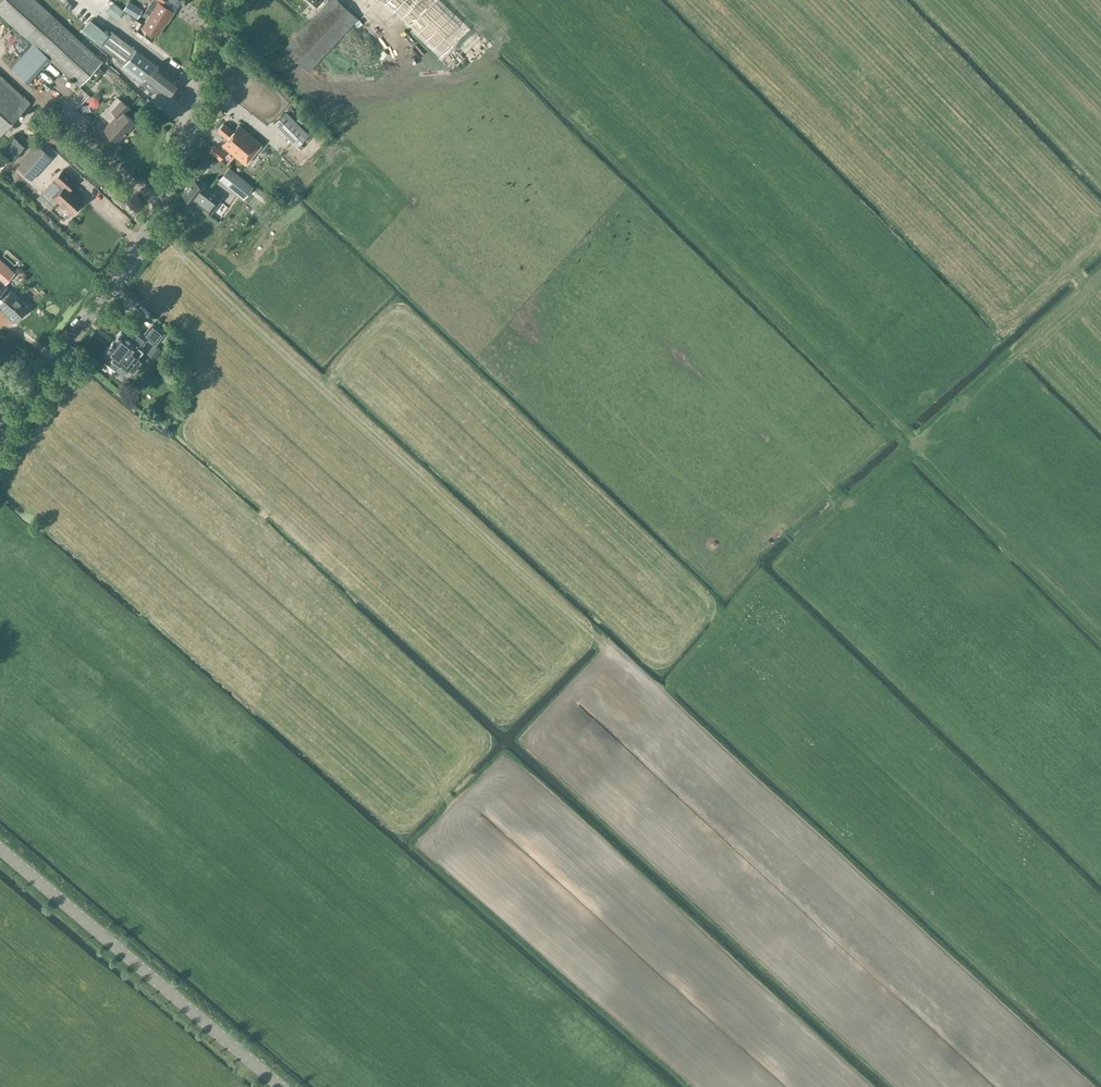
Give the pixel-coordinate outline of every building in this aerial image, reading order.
[(49,59),(80,86),(103,61),(36,0),(1,0),(0,1),(0,14),(34,44),(49,59)] [(123,15),(130,7),(122,0),(117,0),(112,6),(123,15)] [(145,11),(151,15),(143,27),(157,35),(166,22),(167,22),(174,11),(162,4),(165,0),(152,0),(145,11)] [(285,49),(309,71),(358,18),(338,0),(329,0),(285,49)] [(436,55),(458,31),(425,0),(376,0),(436,55)] [(161,68),(156,64),(111,30),(100,45),(125,64),(122,68),(142,83),(148,75),(172,93),(179,85),(161,72),(159,70),(161,68)] [(49,59),(34,44),(12,68),(28,82),(49,59)] [(30,102),(0,75),(0,134),(30,102)] [(125,113),(129,108),(121,100),(112,110),(117,115),(104,129),(118,142),(135,122),(125,113)] [(34,110),(22,118),(28,127),(40,119),(34,110)] [(297,147),(309,135),(286,111),(274,124),(297,147)] [(235,131),(225,123),(219,130),(229,138),(224,145),(248,164),(264,144),(240,125),(235,131)] [(16,151),(26,137),(18,131),(8,146),(16,151)] [(52,157),(38,144),(17,167),(32,180),(52,157)] [(4,167),(15,157),(8,150),(0,157),(0,162),(4,167)] [(317,161),(306,173),(310,178),(322,166),(317,161)] [(253,186),(229,167),(219,180),(243,199),(253,186)] [(70,187),(76,181),(64,169),(54,179),(64,188),(55,197),(72,213),(84,200),(70,187)] [(202,183),(197,179),(196,181),(194,180),(183,194),(209,214),(220,200),(200,185),(202,183)] [(6,288),(8,286),(6,284),(15,273),(0,259),(0,297),(4,301),(0,305),(16,320),(28,307),(12,292),(11,293),(6,288)] [(111,344),(105,352),(109,356),(105,361),(116,370),(121,363),(133,373),(137,368),(142,362),(137,358),(143,350),(140,347),(147,338),(155,344),(164,333),(155,325),(153,323),(144,335),(130,324),(127,327),(123,332),(121,331),(114,340),(113,339),(111,343),(111,344)] [(158,355),(166,349),(162,344),(155,351),(158,355)]
